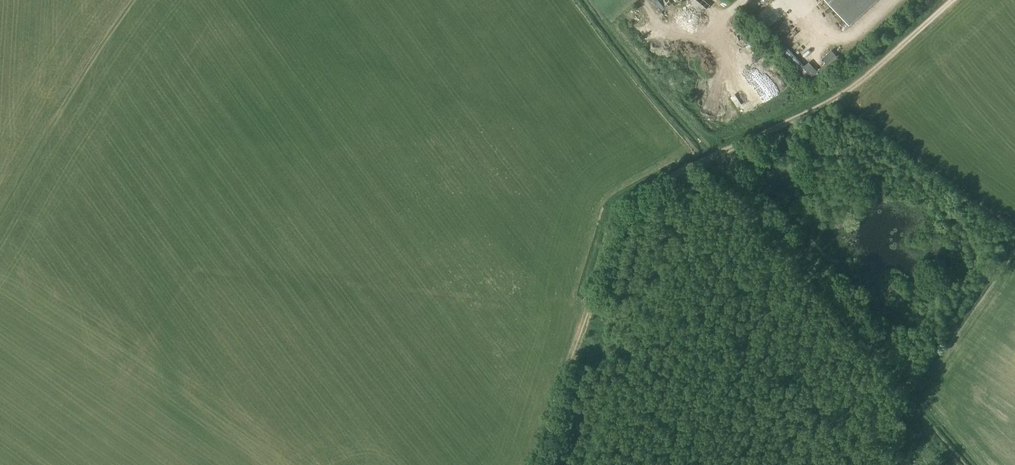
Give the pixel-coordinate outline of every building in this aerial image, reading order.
[(878,0),(825,0),(849,26),(878,0)] [(645,4),(637,11),(640,14),(648,8),(645,4)] [(791,30),(798,23),(783,9),(770,23),(778,30),(784,23),(791,30)] [(659,45),(670,41),(667,33),(656,37),(659,45)]
